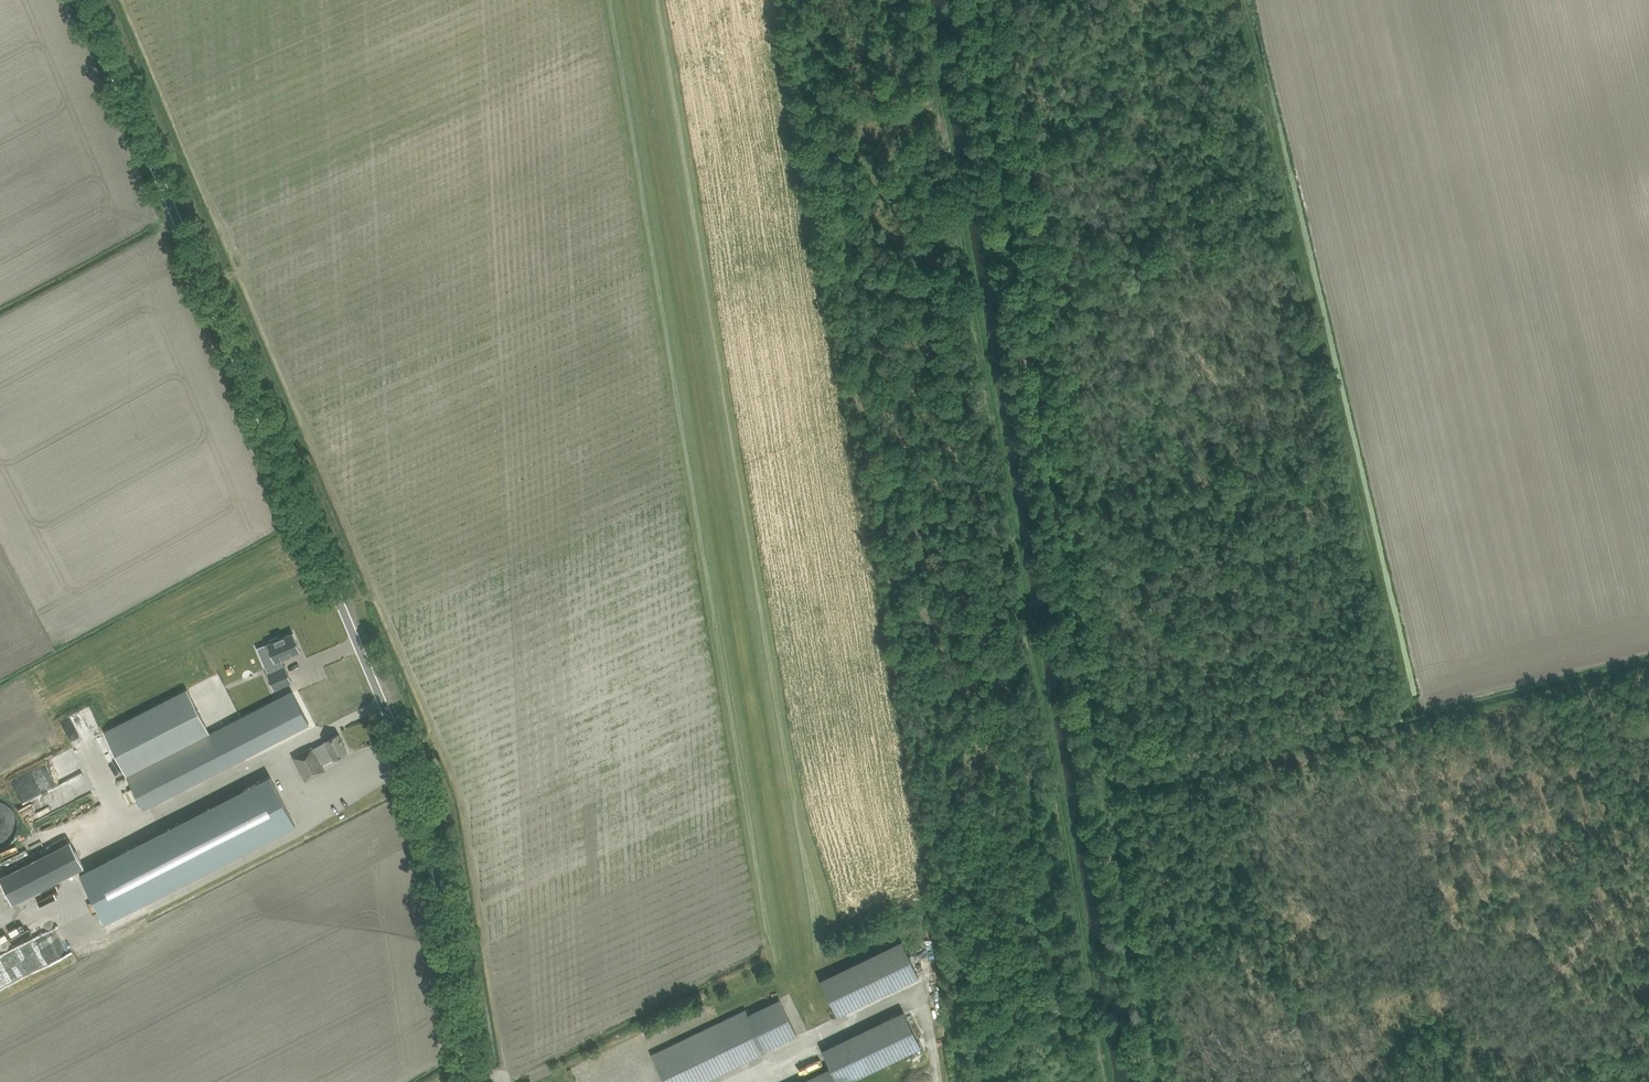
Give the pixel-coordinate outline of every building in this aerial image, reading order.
[(277,668),(267,673),(274,689),(292,681),(285,665),(284,666),(281,659),(301,650),(293,632),(279,638),(278,636),(268,640),(269,642),(267,643),(277,668)] [(1030,632),(1028,633),(1030,645),(1032,644),(1036,640),(1035,634),(1030,632)] [(237,688),(243,699),(259,690),(253,680),(237,688)] [(104,731),(143,807),(243,756),(226,724),(210,732),(188,689),(104,731)] [(241,717),(226,724),(243,756),(258,749),(310,722),(294,690),(241,717)] [(110,699),(98,703),(102,716),(114,712),(110,699)] [(293,756),(305,780),(325,770),(322,764),(334,758),(347,751),(338,733),(325,740),(325,741),(313,748),(313,746),(293,756)] [(109,857),(80,872),(105,921),(134,907),(295,824),(270,775),(109,857)] [(46,808),(31,794),(35,790),(29,784),(22,792),(30,800),(25,806),(37,817),(46,808)] [(2,842),(12,807),(0,804),(0,842),(2,842)] [(0,876),(0,878),(12,902),(83,866),(71,841),(0,876)] [(33,965),(27,951),(48,941),(44,934),(13,951),(23,970),(33,965)] [(901,941),(820,981),(836,1015),(918,976),(901,941)] [(651,1053),(665,1081),(702,1081),(767,1051),(766,1049),(796,1034),(779,998),(748,1013),(746,1008),(651,1053)] [(920,1046),(904,1012),(822,1051),(829,1067),(797,1081),(843,1081),(920,1046)]
